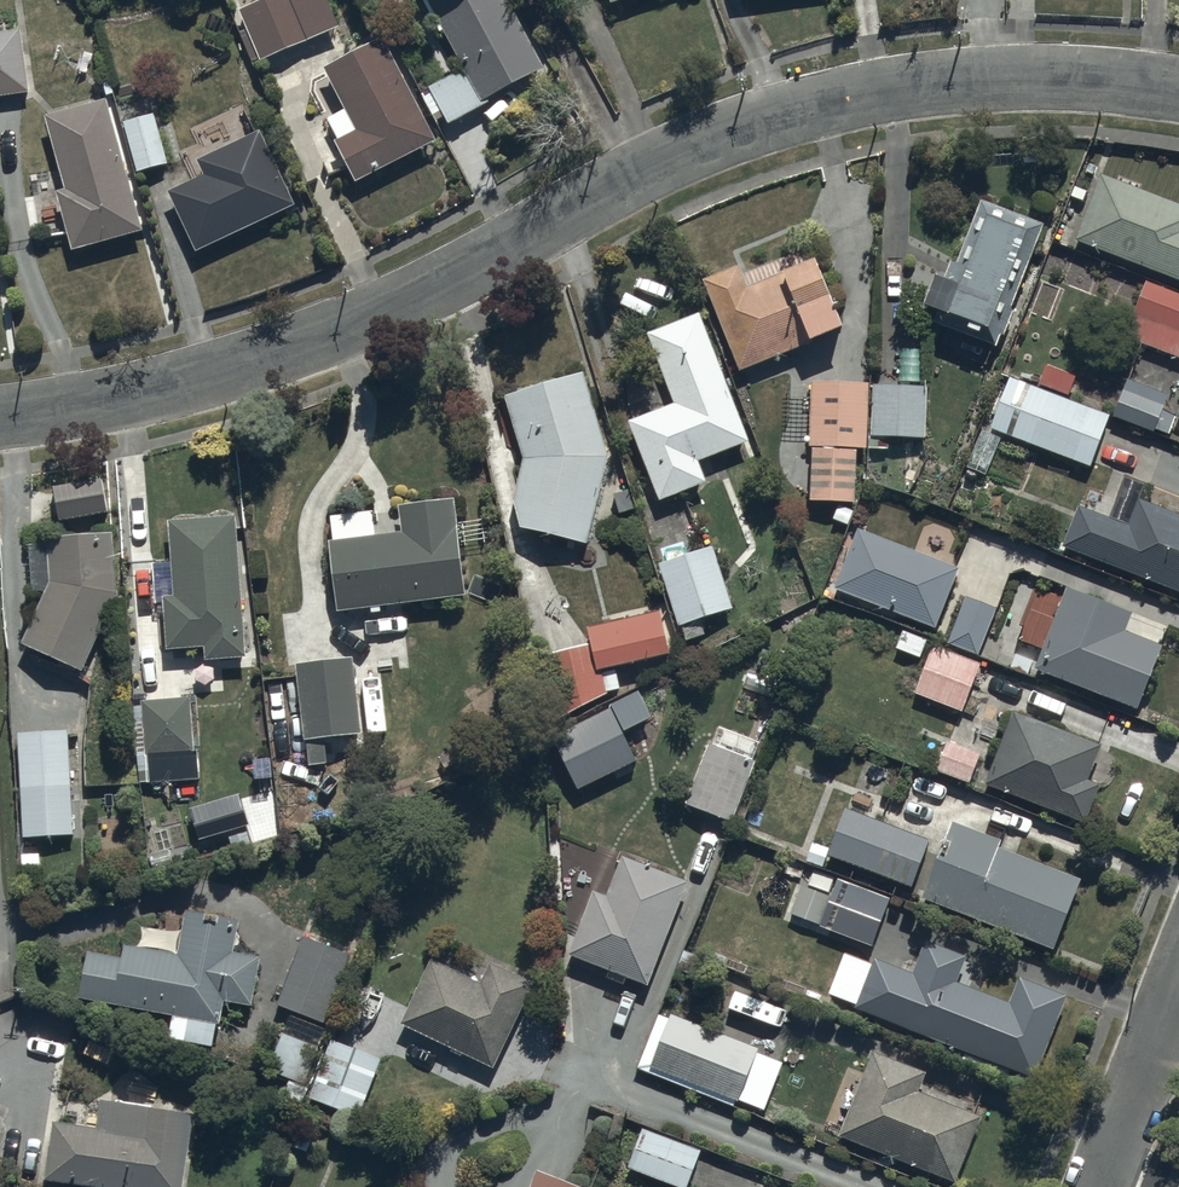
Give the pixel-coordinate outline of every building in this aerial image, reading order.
[(256,63),(339,28),(327,0),(251,0),(232,8),(256,63)] [(545,69),(508,0),(422,0),(459,70),(426,87),(445,122),(545,69)] [(31,89),(22,26),(0,29),(0,94),(31,89)] [(332,141),(354,183),(436,139),(381,37),(322,69),(355,129),(332,141)] [(76,250),(140,232),(102,97),(38,115),(76,250)] [(134,173),(166,165),(152,112),(121,120),(134,173)] [(163,192),(191,253),(295,204),(260,131),(197,160),(203,173),(163,192)] [(1178,278),(1178,202),(1098,172),(1073,238),(1178,278)] [(992,351),(1042,223),(976,197),(925,326),(992,351)] [(699,280),(738,371),(841,327),(811,256),(744,285),(735,265),(699,280)] [(1049,320),(1061,287),(1039,279),(1028,313),(1049,320)] [(1178,357),(1178,295),(1144,282),(1123,336),(1178,357)] [(747,441),(698,313),(648,332),(674,401),(627,419),(658,501),(706,483),(697,460),(747,441)] [(518,527),(586,546),(608,454),(584,373),(503,397),(521,458),(510,501),(518,527)] [(1167,392),(1127,377),(1112,415),(1153,431),(1155,427),(1169,433),(1176,414),(1161,408),(1167,392)] [(989,427),(1093,466),(1109,417),(1008,379),(989,427)] [(855,382),(810,380),(806,501),(852,502),(855,382)] [(929,386),(873,385),(871,435),(927,437),(929,386)] [(984,474),(1000,435),(980,427),(965,467),(984,474)] [(335,613),(465,595),(451,498),(398,506),(401,529),(325,539),(335,613)] [(1060,546),(1178,593),(1178,514),(1138,498),(1129,523),(1078,503),(1060,546)] [(204,661),(243,658),(233,515),(168,520),(173,596),(161,597),(165,649),(203,647),(204,661)] [(833,589),(935,628),(958,568),(856,529),(833,589)] [(22,647),(80,672),(115,591),(108,531),(45,539),(50,581),(22,647)] [(711,547),(659,564),(678,625),(731,608),(711,547)] [(1032,668),(1136,710),(1161,646),(1124,632),(1131,613),(1065,587),(1032,668)] [(965,597),(948,643),(979,655),(997,608),(965,597)] [(601,671),(668,655),(660,613),(587,626),(590,647),(550,654),(562,716),(606,691),(601,671)] [(931,646),(915,693),(962,711),(979,664),(931,646)] [(294,663),(302,740),(362,734),(353,657),(294,663)] [(139,701),(146,782),(197,778),(190,696),(139,701)] [(611,708),(548,740),(575,793),(638,761),(611,708)] [(1012,710),(983,785),(1082,823),(1098,782),(1088,779),(1101,744),(1012,710)] [(687,807),(729,823),(760,743),(717,727),(687,807)] [(16,733),(21,839),(72,836),(66,731),(16,733)] [(936,770),(969,783),(981,751),(948,739),(936,770)] [(826,855),(910,886),(928,839),(844,807),(826,855)] [(922,899),(1053,949),(1080,879),(998,846),(1003,838),(952,819),(922,899)] [(566,956),(646,988),(688,882),(621,855),(606,894),(592,889),(566,956)] [(788,918),(873,949),(889,900),(806,869),(788,918)] [(76,998),(219,1028),(224,1001),(249,1006),(259,957),(233,952),(239,923),(185,912),(175,958),(88,940),(76,998)] [(275,1007),(321,1025),(349,954),(303,936),(275,1007)] [(892,1024),(1000,1065),(1022,1009),(955,983),(965,956),(925,941),(892,1024)] [(399,1022),(491,1067),(533,983),(491,963),(481,983),(430,959),(399,1022)] [(637,1068),(765,1117),(786,1059),(659,1011),(637,1068)] [(326,1031),(288,1016),(269,1059),(309,1074),(326,1031)] [(358,1115),(378,1057),(331,1040),(310,1099),(358,1115)] [(837,1135),(954,1184),(985,1119),(920,1092),(927,1074),(872,1051),(837,1135)] [(83,1186),(182,1186),(192,1114),(98,1100),(94,1130),(49,1123),(41,1181),(83,1186)] [(678,1186),(685,1186),(699,1152),(641,1130),(627,1168),(678,1186)] [(537,1170),(530,1186),(580,1186),(537,1170)]
